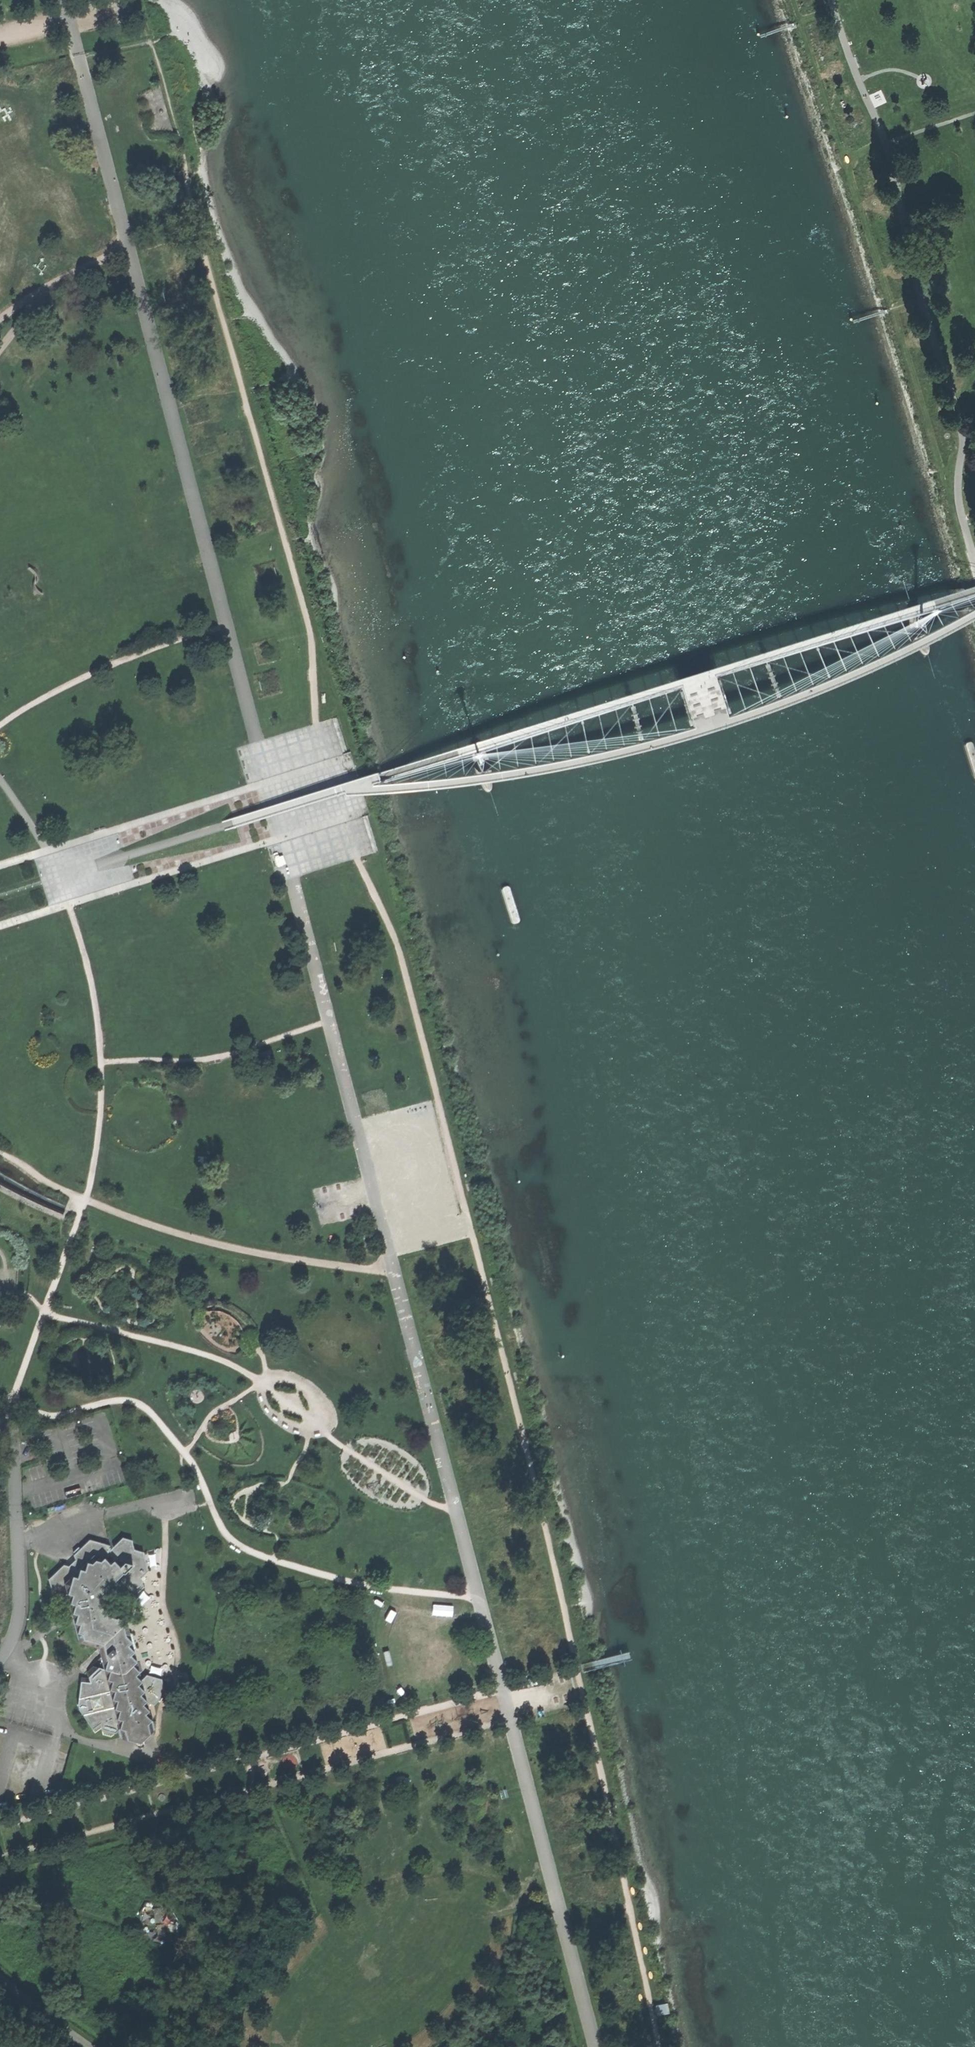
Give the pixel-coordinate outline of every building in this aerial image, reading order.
[(167,111),(159,85),(138,95),(148,125),(142,126),(144,133),(151,139),(175,137),(167,111)] [(908,624),(910,631),(913,638),(921,654),(925,658),(927,656),(929,651),(925,630),(921,617),(915,610),(911,611),(909,616),(908,624)] [(472,752),(473,765),(476,773),(482,788),(485,791),(488,792),(490,788),(490,768),(485,755),(480,748),(474,745),(472,752)] [(111,1736),(118,1729),(120,1737),(139,1742),(154,1727),(148,1710),(142,1703),(155,1704),(165,1693),(162,1679),(147,1674),(140,1680),(133,1651),(135,1650),(136,1648),(133,1634),(126,1631),(125,1620),(106,1615),(101,1595),(115,1580),(119,1598),(129,1600),(143,1586),(141,1578),(148,1569),(143,1553),(140,1550),(134,1549),(133,1543),(131,1540),(125,1537),(111,1546),(89,1540),(74,1554),(73,1557),(75,1559),(71,1565),(63,1564),(49,1578),(54,1599),(71,1603),(74,1618),(80,1640),(99,1646),(101,1652),(103,1656),(101,1658),(103,1668),(95,1666),(87,1671),(88,1677),(81,1676),(78,1707),(83,1716),(96,1733),(102,1729),(104,1735),(111,1736)] [(666,2012),(664,2002),(653,2004),(656,2014),(666,2012)]
